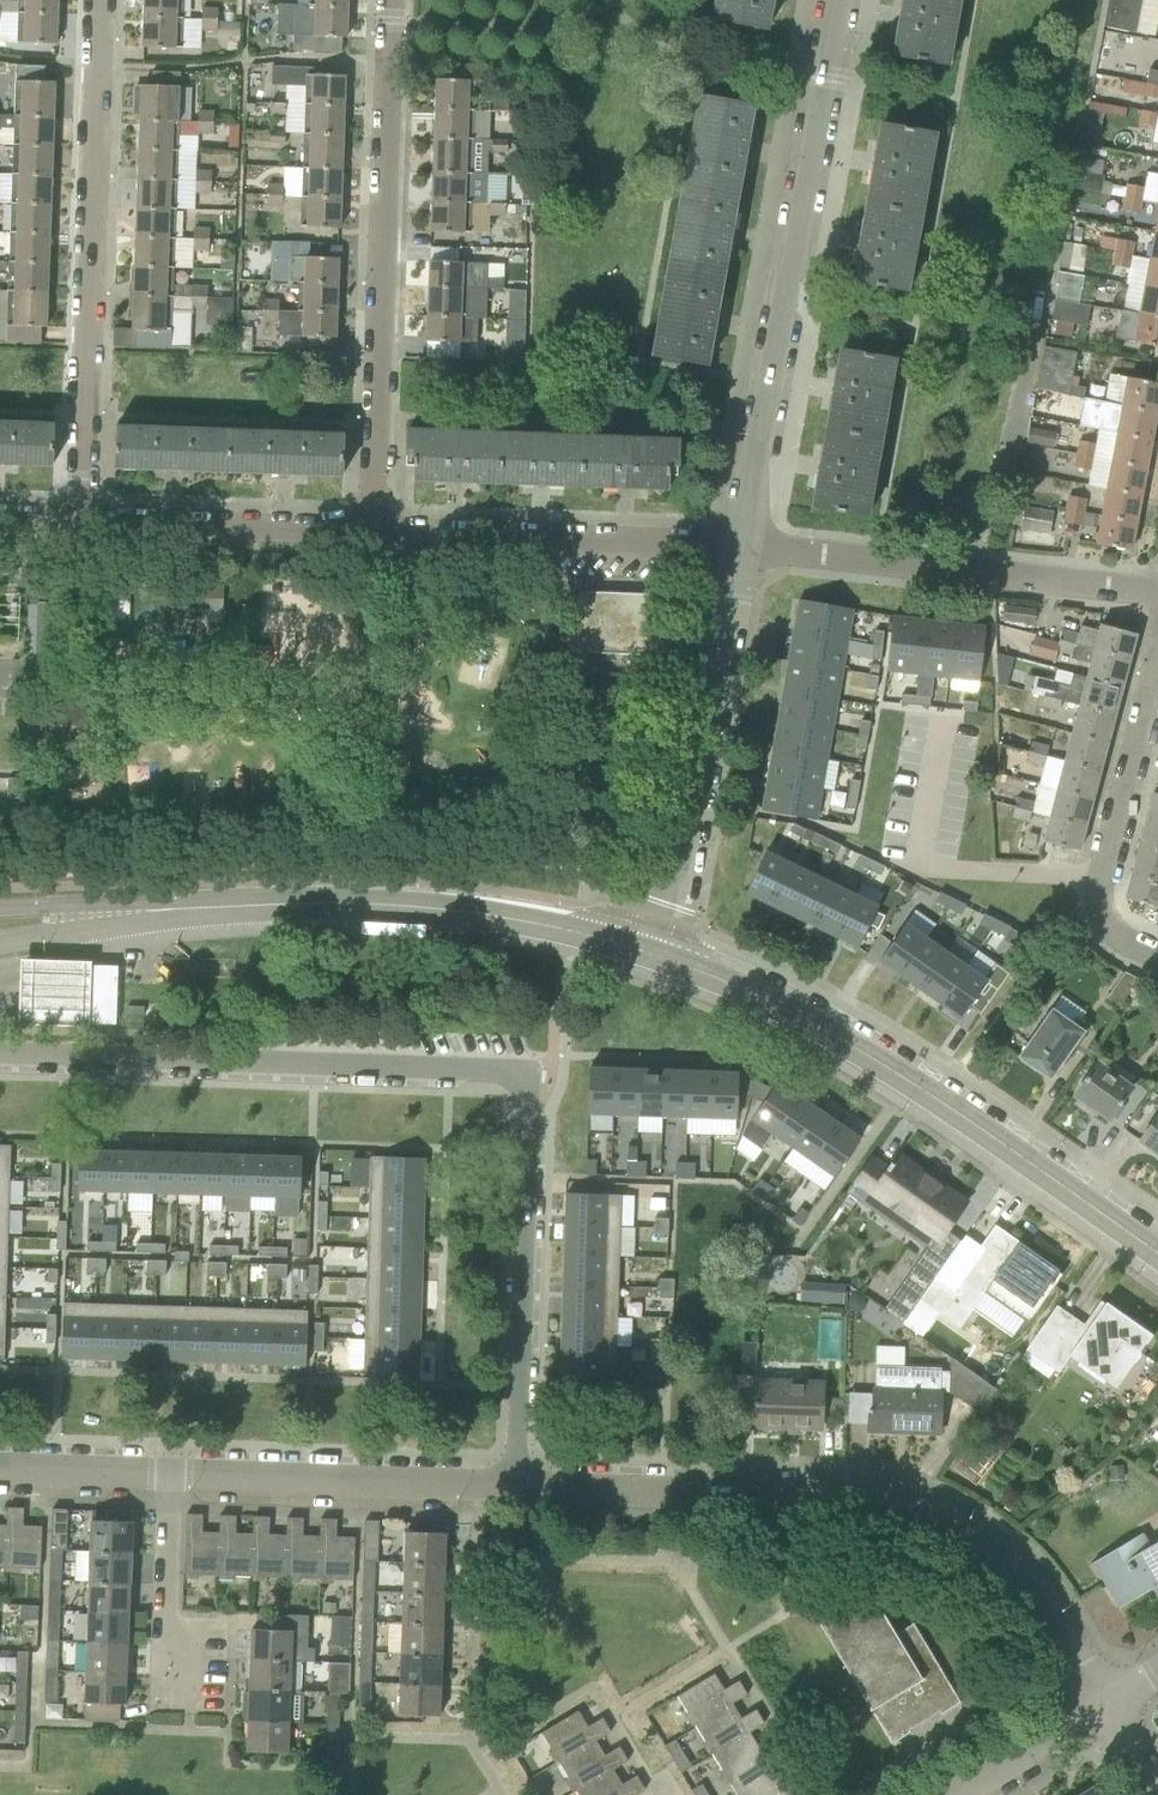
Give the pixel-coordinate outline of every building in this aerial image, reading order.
[(58,14),(59,0),(20,0),(20,2),(0,1),(0,2),(0,12),(20,13),(58,14)] [(183,19),(183,0),(145,0),(145,17),(183,19)] [(771,11),(773,0),(716,0),(715,2),(721,4),(718,20),(715,19),(715,17),(714,17),(713,20),(768,30),(771,11)] [(898,39),(895,56),(942,64),(945,48),(950,49),(958,4),(953,3),(953,0),(905,0),(898,39)] [(1106,27),(1139,34),(1145,0),(1111,0),(1106,27)] [(309,36),(348,37),(349,8),(310,6),(309,36)] [(201,20),(219,20),(219,8),(202,7),(201,20)] [(57,44),(58,14),(20,13),(0,12),(0,23),(0,25),(0,42),(57,44)] [(144,47),(182,48),(183,19),(145,17),(144,47)] [(219,20),(201,20),(201,30),(219,31),(218,30),(242,31),(243,22),(219,21),(219,20)] [(55,117),(56,82),(46,82),(47,66),(18,64),(18,81),(17,81),(16,115),(55,117)] [(488,66),(447,65),(447,79),(437,79),(436,109),(475,110),(476,81),(487,82),(488,66)] [(345,105),(346,76),(314,74),(314,67),(273,66),(273,85),(307,86),(307,104),(345,105)] [(1149,69),(1146,83),(1157,85),(1157,71),(1149,69)] [(153,71),(152,86),(142,85),(141,120),(180,121),(181,72),(153,71)] [(1144,95),(1144,96),(1157,99),(1157,85),(1146,83),(1144,95)] [(739,192),(751,125),(754,106),(706,97),(702,115),(696,114),(687,165),(693,166),(690,184),(739,192)] [(493,111),(510,111),(510,101),(494,100),(493,111)] [(255,113),(255,104),(246,103),(246,113),(255,113)] [(344,134),(345,105),(307,104),(272,103),(272,115),(286,115),(286,131),(286,132),(306,133),(344,134)] [(435,138),(474,140),(475,110),(436,109),(435,138)] [(1157,123),(1157,114),(1141,110),(1139,124),(1157,127),(1157,123)] [(199,122),(214,123),(215,113),(199,112),(199,122)] [(15,145),(54,146),(55,117),(16,115),(0,115),(0,144),(15,145)] [(141,120),(140,149),(179,151),(196,151),(196,135),(199,135),(199,133),(214,133),(214,123),(199,122),(180,121),(141,120)] [(239,148),(240,125),(228,124),(227,147),(239,148)] [(882,124),(879,141),(868,203),(916,211),(919,195),(925,196),(933,150),(927,149),(930,132),(882,124)] [(1099,141),(1101,128),(1086,125),(1084,139),(1099,141)] [(286,131),(271,130),(271,143),(286,144),(286,132),(286,131)] [(306,133),(304,168),(343,169),(344,134),(306,133)] [(489,151),(492,151),(508,152),(509,141),(493,141),(474,140),(435,138),(434,172),(488,174),(489,151)] [(54,146),(15,145),(14,174),(53,175),(54,146)] [(139,178),(177,180),(179,151),(140,149),(139,178)] [(284,196),(303,197),(342,198),(343,169),(304,168),(285,167),(285,185),(284,196)] [(196,181),(212,181),(213,170),(196,169),(196,181)] [(1079,171),(1076,188),(1102,193),(1104,183),(1105,176),(1079,171)] [(488,174),(434,172),(433,201),(472,202),(487,203),(488,174)] [(14,174),(13,203),(51,205),(53,175),(14,174)] [(138,207),(176,209),(177,180),(139,178),(138,207)] [(211,193),(212,181),(196,181),(196,192),(211,193)] [(1125,197),(1127,187),(1104,183),(1102,193),(1116,195),(1125,197)] [(723,279),(735,211),(739,192),(690,184),(687,202),(681,201),(672,253),(677,254),(675,270),(723,279)] [(1143,200),(1145,187),(1127,184),(1127,187),(1125,197),(1143,200)] [(269,195),(284,196),(285,185),(269,185),(269,195)] [(284,196),(269,195),(268,205),(284,206),(284,196)] [(342,198),(303,197),(303,212),(302,227),(341,228),(342,198)] [(1143,200),(1125,197),(1123,210),(1141,213),(1143,200)] [(432,231),(470,233),(472,202),(433,201),(432,231)] [(51,205),(13,203),(12,232),(50,234),(51,205)] [(507,212),(507,205),(507,204),(491,203),(490,215),(507,216),(507,212)] [(868,203),(857,264),(854,281),(902,290),(905,275),(911,276),(919,230),(913,229),(916,211),(868,203)] [(175,238),(176,209),(138,207),(137,237),(175,238)] [(194,239),(210,240),(210,227),(195,227),(194,239)] [(12,232),(11,243),(11,261),(49,262),(50,234),(12,232)] [(1150,259),(1157,261),(1157,232),(1155,232),(1150,259)] [(1101,248),(1115,250),(1118,239),(1104,236),(1101,248)] [(135,266),(174,268),(175,238),(137,237),(135,266)] [(210,251),(210,240),(194,239),(194,250),(210,251)] [(1115,250),(1115,253),(1133,256),(1136,242),(1118,239),(1115,250)] [(1064,242),(1060,267),(1070,269),(1070,266),(1074,244),(1064,242)] [(1133,256),(1115,253),(1112,266),(1131,269),(1133,256)] [(292,281),(300,281),(305,281),(305,282),(339,283),(340,258),(306,257),(292,256),(292,281)] [(1150,259),(1144,287),(1157,289),(1157,261),(1150,259)] [(11,261),(9,289),(9,291),(48,292),(49,262),(11,261)] [(490,264),(464,263),(431,261),(430,287),(468,288),(504,289),(505,278),(504,278),(489,277),(490,264)] [(174,268),(135,266),(134,295),(208,299),(208,297),(208,287),(173,286),(174,268)] [(654,356),(708,365),(723,279),(675,270),(671,288),(665,287),(654,356)] [(1059,284),(1081,288),(1083,275),(1059,271),(1056,284),(1059,284)] [(299,301),(299,310),(338,311),(339,283),(305,282),(305,281),(300,281),(299,301)] [(430,287),(428,316),(467,317),(468,288),(430,287)] [(1157,318),(1157,289),(1144,287),(1139,315),(1157,318)] [(42,327),(47,327),(48,292),(9,291),(8,341),(42,342),(42,327)] [(193,308),(207,309),(208,299),(134,295),(133,329),(133,330),(138,330),(137,346),(171,347),(173,313),(190,314),(193,314),(193,308)] [(233,325),(235,298),(208,297),(208,299),(207,309),(207,311),(220,325),(233,325)] [(280,298),(264,298),(264,308),(280,309),(280,298)] [(1088,325),(1091,305),(1056,299),(1052,318),(1088,325)] [(303,336),(337,338),(338,311),(299,310),(299,311),(280,310),(280,309),(264,308),(264,310),(264,322),(280,322),(279,328),(280,335),(303,336)] [(1157,347),(1157,318),(1139,315),(1120,311),(1115,339),(1134,342),(1157,347)] [(461,342),(478,342),(478,318),(467,317),(428,316),(427,341),(461,342)] [(525,361),(526,343),(506,342),(506,360),(525,361)] [(1079,352),(1045,346),(1037,389),(1061,394),(1061,393),(1070,395),(1079,352)] [(842,350),(839,367),(828,428),(875,437),(878,420),(885,421),(893,376),(886,375),(889,358),(842,350)] [(1157,410),(1157,383),(1111,374),(1106,400),(1106,402),(1124,406),(1157,412),(1157,410)] [(1072,384),(1070,395),(1085,397),(1087,387),(1078,386),(1072,384)] [(1152,439),(1157,412),(1124,406),(1119,433),(1152,439)] [(53,465),(55,421),(0,419),(0,463),(53,465)] [(231,428),(169,425),(118,423),(116,467),(230,471),(231,428)] [(345,432),(292,430),(231,428),(230,471),(343,475),(345,432)] [(814,507),(868,517),(879,455),(872,454),(875,437),(828,428),(814,507)] [(1031,428),(1028,443),(1055,448),(1057,433),(1031,428)] [(416,466),(415,480),(501,483),(503,434),(407,430),(407,454),(415,454),(414,466),(416,466)] [(1147,467),(1152,439),(1119,433),(1114,460),(1114,461),(1147,467)] [(501,483),(519,484),(586,486),(587,437),(503,434),(501,483)] [(586,486),(603,487),(669,489),(670,487),(671,464),(679,464),(680,440),(587,437),(586,486)] [(1080,440),(1077,454),(1095,457),(1098,444),(1080,440)] [(1089,484),(1108,488),(1108,489),(1142,495),(1147,467),(1114,461),(1114,460),(1095,457),(1077,454),(1075,466),(1092,470),(1089,484)] [(1142,495),(1108,489),(1103,516),(1137,523),(1142,495)] [(1069,499),(1067,510),(1083,513),(1084,512),(1086,502),(1069,499)] [(1054,512),(1025,507),(1021,528),(1050,534),(1054,512)] [(1083,513),(1067,510),(1064,522),(1081,525),(1083,513)] [(1081,525),(1095,528),(1097,515),(1084,512),(1083,513),(1081,525)] [(1103,516),(1098,544),(1132,550),(1137,523),(1103,516)] [(169,587),(169,607),(222,609),(223,589),(169,587)] [(265,592),(266,613),(297,611),(296,591),(265,592)] [(578,652),(660,655),(661,655),(663,594),(580,591),(578,652)] [(800,600),(794,631),(849,640),(854,609),(800,600)] [(65,603),(38,602),(36,602),(36,604),(30,604),(28,670),(63,671),(65,603)] [(1037,608),(1022,606),(1005,605),(1003,622),(1020,623),(1035,625),(1037,608)] [(888,671),(919,674),(925,619),(894,616),(888,671)] [(955,623),(925,619),(919,674),(949,678),(955,623)] [(949,678),(980,681),(986,626),(955,623),(949,678)] [(1137,634),(1102,624),(1100,631),(1081,626),(1078,634),(1062,630),(1059,642),(1130,661),(1137,634)] [(883,646),(885,631),(875,630),(874,645),(883,646)] [(843,670),(849,640),(794,631),(789,660),(843,670)] [(1059,642),(1059,643),(1036,636),(1031,655),(1055,661),(1058,650),(1073,654),(1072,658),(1091,663),(1088,677),(1087,678),(1123,688),(1130,661),(1059,642)] [(883,646),(874,645),(872,659),(881,660),(883,646)] [(838,700),(843,670),(789,660),(784,690),(838,700)] [(1054,678),(1056,667),(1027,662),(1025,673),(1054,678)] [(1008,686),(1011,672),(998,669),(998,683),(1008,686)] [(1069,702),(1116,714),(1123,688),(1087,678),(1088,677),(1074,673),(1071,685),(1037,677),(1033,693),(1045,696),(1062,700),(1069,702)] [(877,690),(880,676),(870,674),(867,689),(877,690)] [(838,700),(784,690),(779,720),(833,729),(838,700)] [(902,694),(901,703),(916,705),(917,695),(902,694)] [(930,706),(931,697),(917,695),(916,705),(930,706)] [(1045,696),(1042,706),(1059,711),(1062,700),(1045,696)] [(963,710),(977,712),(978,702),(964,701),(963,710)] [(1108,742),(1116,714),(1069,702),(1062,730),(1064,731),(1069,732),(1108,742)] [(51,741),(59,741),(90,741),(91,710),(35,709),(35,740),(51,741)] [(779,720),(773,750),(828,759),(833,729),(779,720)] [(862,720),(859,734),(869,736),(871,722),(862,720)] [(1069,732),(1064,731),(1061,741),(1057,759),(1065,761),(1101,770),(1108,742),(1069,732)] [(859,734),(857,749),(866,750),(869,736),(859,734)] [(1031,751),(1047,756),(1050,745),(1033,742),(1031,751)] [(823,789),(828,759),(773,750),(768,779),(823,789)] [(1047,756),(1031,751),(1028,762),(1045,766),(1047,756)] [(1040,784),(1058,788),(1094,798),(1101,770),(1065,761),(1057,759),(1047,756),(1045,766),(1040,784)] [(823,789),(768,779),(763,810),(817,820),(823,789)] [(852,779),(849,793),(858,795),(861,781),(852,779)] [(1094,798),(1058,788),(1050,816),(1086,826),(1094,798)] [(1154,792),(1148,817),(1157,820),(1157,793),(1154,792)] [(856,809),(858,795),(849,793),(846,808),(856,809)] [(1032,811),(1035,801),(1018,797),(1016,807),(1032,811)] [(1030,821),(1032,811),(1016,807),(1013,818),(1030,821)] [(1044,841),(1080,851),(1086,826),(1050,816),(1044,841)] [(1148,817),(1140,845),(1157,850),(1157,820),(1148,817)] [(793,824),(789,833),(802,839),(806,830),(793,824)] [(824,848),(829,840),(815,833),(811,842),(824,848)] [(837,855),(842,846),(829,840),(824,848),(837,855)] [(1157,880),(1157,850),(1140,845),(1133,873),(1157,880)] [(747,893),(770,904),(790,863),(767,851),(747,893)] [(855,864),(868,870),(872,861),(859,855),(855,864)] [(885,868),(872,861),(868,870),(881,876),(885,868)] [(812,873),(790,863),(770,904),(792,915),(812,873)] [(792,915),(814,926),(834,884),(812,873),(792,915)] [(1133,873),(1126,898),(1157,907),(1157,880),(1133,873)] [(836,936),(856,895),(834,884),(814,926),(836,936)] [(941,889),(936,896),(946,903),(951,896),(941,889)] [(856,895),(836,936),(859,947),(870,924),(876,911),(879,906),(856,895)] [(957,910),(962,904),(951,896),(946,903),(957,910)] [(876,911),(870,924),(879,928),(885,916),(876,911)] [(987,922),(977,914),(972,921),(982,929),(987,922)] [(992,936),(997,929),(987,922),(982,929),(992,936)] [(901,976),(927,938),(906,923),(880,961),(901,976)] [(1011,927),(1006,936),(1004,941),(1027,952),(1036,940),(1011,927)] [(947,952),(927,938),(901,976),(921,990),(947,952)] [(941,1004),(967,966),(947,952),(921,990),(941,1004)] [(78,1026),(89,1026),(92,961),(88,960),(21,958),(20,987),(19,1024),(78,1026)] [(88,1022),(110,1023),(116,1023),(118,966),(90,965),(90,978),(88,1022)] [(967,966),(941,1004),(962,1019),(988,981),(967,966)] [(1142,980),(1126,972),(1106,999),(1121,1009),(1142,980)] [(1051,1078),(1073,1048),(1085,1031),(1053,1009),(1020,1056),(1051,1078)] [(1097,1064),(1075,1095),(1082,1100),(1080,1104),(1096,1115),(1098,1111),(1110,1119),(1131,1089),(1097,1064)] [(616,1068),(590,1067),(588,1114),(614,1115),(616,1068)] [(640,1069),(616,1068),(614,1115),(639,1115),(640,1069)] [(664,1070),(640,1069),(639,1115),(663,1116),(664,1070)] [(689,1071),(664,1070),(663,1116),(687,1117),(689,1071)] [(712,1118),(713,1072),(689,1071),(687,1117),(712,1118)] [(738,1119),(739,1072),(713,1072),(712,1118),(738,1119)] [(756,1083),(745,1079),(744,1094),(751,1097),(756,1083)] [(778,1081),(752,1119),(773,1134),(800,1096),(778,1081)] [(759,1099),(767,1087),(756,1083),(751,1097),(759,1099)] [(820,1110),(800,1096),(773,1134),(793,1148),(820,1110)] [(840,1124),(820,1110),(793,1148),(813,1162),(840,1124)] [(1140,1141),(1157,1154),(1157,1115),(1140,1141)] [(813,1162),(835,1176),(861,1138),(840,1124),(813,1162)] [(12,1145),(0,1144),(0,1176),(11,1176),(12,1145)] [(80,1150),(79,1190),(104,1191),(106,1151),(80,1150)] [(104,1191),(129,1192),(130,1151),(106,1151),(104,1191)] [(129,1192),(153,1193),(155,1152),(130,1151),(129,1192)] [(153,1193),(178,1193),(179,1153),(155,1152),(153,1193)] [(202,1194),(203,1154),(179,1153),(178,1193),(202,1194)] [(203,1154),(202,1194),(226,1195),(228,1154),(203,1154)] [(228,1154),(226,1195),(251,1196),(252,1155),(228,1154)] [(252,1155),(251,1196),(275,1196),(277,1156),(252,1155)] [(275,1196),(301,1197),(302,1157),(277,1156),(275,1196)] [(425,1189),(426,1158),(371,1156),(370,1188),(425,1189)] [(932,1251),(965,1203),(899,1156),(893,1164),(891,1163),(887,1169),(873,1159),(851,1191),(929,1246),(885,1309),(904,1322),(920,1300),(937,1275),(938,1276),(947,1262),(932,1251)] [(596,1175),(596,1160),(587,1160),(586,1174),(596,1175)] [(637,1162),(627,1161),(627,1176),(637,1176),(637,1162)] [(646,1176),(647,1162),(637,1162),(637,1176),(646,1176)] [(61,1164),(52,1163),(51,1178),(61,1178),(61,1164)] [(686,1163),(676,1163),(676,1177),(685,1178),(686,1163)] [(695,1178),(695,1164),(686,1163),(685,1178),(695,1178)] [(329,1186),(330,1172),(320,1172),(319,1186),(329,1186)] [(11,1176),(0,1176),(0,1206),(10,1207),(11,1176)] [(51,1192),(61,1192),(61,1178),(51,1178),(51,1192)] [(768,1184),(760,1179),(752,1191),(760,1196),(768,1184)] [(768,1202),(776,1190),(768,1184),(760,1196),(768,1202)] [(369,1218),(424,1220),(425,1189),(370,1188),(369,1218)] [(622,1195),(567,1193),(566,1224),(621,1226),(622,1195)] [(650,1209),(666,1210),(666,1198),(651,1197),(650,1209)] [(328,1217),(329,1202),(319,1202),(319,1216),(328,1217)] [(9,1237),(10,1207),(0,1206),(0,1237),(9,1237)] [(801,1208),(793,1220),(801,1225),(809,1213),(801,1208)] [(328,1231),(328,1217),(319,1216),(318,1231),(328,1231)] [(368,1248),(423,1250),(424,1220),(369,1218),(368,1248)] [(669,1218),(655,1218),(655,1227),(669,1228),(669,1218)] [(67,1236),(67,1221),(60,1221),(58,1221),(57,1235),(67,1236)] [(566,1224),(565,1255),(620,1256),(621,1226),(566,1224)] [(655,1227),(654,1237),(669,1237),(669,1228),(655,1227)] [(1027,1315),(1032,1306),(1034,1307),(1060,1269),(1020,1241),(1016,1247),(992,1230),(953,1286),(938,1276),(937,1275),(920,1300),(960,1328),(988,1288),(1027,1315)] [(59,1250),(66,1250),(67,1236),(57,1235),(57,1250),(59,1250)] [(9,1237),(0,1237),(0,1267),(8,1267),(9,1237)] [(293,1255),(307,1255),(308,1238),(294,1238),(293,1255)] [(103,1251),(103,1242),(88,1241),(88,1251),(103,1251)] [(117,1252),(117,1242),(103,1242),(103,1251),(117,1252)] [(151,1253),(152,1243),(137,1243),(137,1252),(151,1253)] [(166,1253),(166,1244),(152,1243),(151,1253),(166,1253)] [(225,1255),(225,1245),(211,1245),(210,1255),(225,1255)] [(239,1256),(239,1246),(225,1245),(225,1255),(239,1256)] [(274,1247),(259,1247),(259,1256),(273,1257),(274,1247)] [(288,1257),(288,1247),(274,1247),(273,1257),(288,1257)] [(367,1278),(422,1280),(423,1250),(368,1248),(367,1278)] [(175,1261),(190,1262),(190,1261),(190,1254),(190,1252),(176,1252),(176,1254),(175,1261)] [(565,1255),(564,1285),(619,1287),(620,1256),(565,1255)] [(88,1258),(87,1272),(97,1273),(97,1258),(88,1258)] [(97,1273),(106,1273),(107,1259),(97,1258),(97,1273)] [(148,1260),(148,1274),(157,1275),(158,1260),(148,1260)] [(157,1275),(167,1275),(167,1260),(158,1260),(157,1275)] [(208,1262),(208,1276),(218,1276),(218,1262),(208,1262)] [(218,1262),(218,1276),(227,1277),(228,1262),(218,1262)] [(278,1264),(269,1264),(268,1278),(278,1278),(278,1264)] [(278,1264),(278,1278),(287,1279),(288,1264),(278,1264)] [(317,1265),(309,1265),(309,1279),(318,1280),(319,1265),(317,1265)] [(49,1268),(48,1283),(58,1283),(58,1269),(49,1268)] [(307,1281),(307,1269),(298,1269),(298,1281),(307,1281)] [(764,1300),(764,1269),(747,1269),(746,1300),(764,1300)] [(366,1308),(421,1310),(422,1280),(367,1278),(366,1308)] [(667,1279),(653,1278),(653,1288),(667,1288),(667,1279)] [(318,1280),(309,1279),(308,1294),(316,1294),(318,1294),(318,1280)] [(845,1285),(801,1281),(799,1304),(844,1307),(845,1285)] [(619,1287),(564,1285),(563,1315),(618,1317),(619,1287)] [(653,1288),(652,1297),(667,1298),(667,1288),(653,1288)] [(1101,1301),(1100,1302),(1085,1324),(1058,1304),(1026,1349),(1058,1372),(1071,1354),(1116,1386),(1140,1352),(1142,1354),(1146,1348),(1144,1347),(1152,1336),(1101,1301)] [(63,1358),(94,1359),(96,1304),(64,1302),(63,1358)] [(94,1359),(124,1360),(126,1304),(96,1304),(94,1359)] [(124,1360),(154,1361),(156,1305),(126,1304),(124,1360)] [(154,1361),(185,1362),(186,1306),(156,1305),(154,1361)] [(185,1362),(215,1363),(217,1307),(186,1306),(185,1362)] [(215,1363),(245,1364),(247,1308),(217,1307),(215,1363)] [(277,1309),(247,1308),(245,1364),(275,1365),(277,1309)] [(420,1340),(421,1310),(366,1308),(365,1339),(420,1340)] [(275,1365),(307,1366),(308,1310),(277,1309),(275,1365)] [(56,1329),(57,1315),(47,1314),(47,1329),(56,1329)] [(563,1315),(562,1345),(617,1347),(618,1317),(563,1315)] [(325,1323),(315,1323),(315,1337),(324,1337),(325,1323)] [(47,1329),(46,1343),(56,1343),(56,1329),(47,1329)] [(324,1352),(324,1337),(315,1337),(314,1351),(324,1352)] [(364,1370),(419,1372),(420,1340),(365,1339),(364,1370)] [(665,1339),(651,1339),(651,1348),(665,1349),(665,1339)] [(757,1342),(743,1342),(742,1375),(756,1376),(757,1342)] [(562,1345),(561,1377),(616,1379),(617,1347),(562,1345)] [(651,1348),(650,1358),(665,1358),(665,1349),(651,1348)] [(996,1390),(979,1378),(951,1358),(950,1393),(980,1414),(996,1390)] [(315,1360),(314,1374),(328,1374),(329,1361),(315,1360)] [(869,1430),(941,1433),(942,1391),(941,1391),(942,1370),(877,1368),(876,1389),(875,1389),(874,1410),(870,1409),(869,1430)] [(754,1426),(821,1428),(822,1412),(843,1412),(844,1401),(822,1400),(822,1383),(756,1380),(754,1426)] [(1125,1477),(1124,1465),(1109,1467),(1111,1479),(1125,1477)] [(25,1508),(8,1507),(8,1524),(6,1562),(9,1562),(22,1563),(21,1568),(41,1569),(43,1526),(24,1525),(25,1508)] [(98,1520),(92,1520),(91,1551),(132,1553),(133,1521),(122,1521),(122,1511),(99,1510),(98,1520)] [(203,1531),(204,1514),(187,1514),(185,1574),(187,1574),(187,1568),(200,1569),(200,1574),(220,1575),(220,1569),(219,1569),(220,1532),(203,1531)] [(237,1515),(221,1515),(220,1532),(219,1569),(220,1569),(234,1570),(234,1576),(254,1576),(254,1570),(253,1570),(254,1533),(253,1533),(236,1533),(237,1515)] [(288,1534),(287,1534),(270,1534),(270,1517),(254,1516),(253,1533),(254,1533),(253,1570),(254,1570),(268,1571),(267,1577),(287,1577),(287,1572),(286,1571),(288,1534)] [(288,1517),(287,1534),(288,1534),(286,1571),(287,1572),(301,1572),(301,1578),(321,1578),(321,1573),(320,1573),(322,1536),(321,1536),(303,1535),(304,1518),(288,1517)] [(65,1550),(66,1519),(52,1518),(51,1550),(63,1550),(65,1550)] [(356,1537),(355,1537),(337,1536),(338,1519),(321,1518),(321,1536),(322,1536),(320,1573),(321,1573),(335,1573),(334,1579),(354,1579),(356,1537)] [(9,1568),(9,1562),(6,1562),(8,1524),(0,1524),(0,1567),(9,1568)] [(380,1530),(365,1530),(364,1562),(379,1562),(380,1530)] [(447,1533),(406,1531),(405,1563),(446,1565),(447,1533)] [(1152,1545),(1145,1532),(1095,1562),(1121,1607),(1154,1588),(1157,1596),(1157,1542),(1152,1545)] [(63,1550),(51,1550),(50,1580),(62,1581),(63,1550)] [(132,1553),(91,1551),(91,1582),(131,1583),(132,1553)] [(445,1594),(446,1565),(405,1563),(404,1593),(445,1594)] [(375,1593),(375,1571),(364,1571),(363,1592),(375,1593)] [(49,1611),(60,1611),(62,1581),(50,1580),(49,1611)] [(129,1613),(131,1583),(91,1582),(90,1612),(129,1613)] [(872,1591),(872,1590),(818,1622),(818,1623),(820,1622),(871,1709),(870,1709),(871,1710),(872,1710),(892,1743),(911,1732),(907,1726),(939,1707),(942,1713),(961,1702),(914,1623),(913,1624),(913,1625),(897,1634),(871,1591),(872,1591)] [(444,1625),(445,1594),(404,1593),(403,1624),(444,1625)] [(198,1599),(185,1598),(185,1608),(197,1609),(198,1599)] [(250,1610),(250,1599),(236,1599),(236,1610),(250,1610)] [(363,1601),(363,1623),(375,1623),(375,1602),(363,1601)] [(38,1619),(39,1605),(20,1604),(20,1619),(38,1619)] [(48,1641),(59,1641),(60,1611),(49,1611),(48,1641)] [(128,1644),(129,1613),(90,1612),(89,1642),(128,1644)] [(293,1615),(257,1614),(257,1629),(252,1629),(251,1660),(303,1662),(303,1661),(315,1661),(316,1647),(292,1647),(293,1615)] [(332,1616),(331,1628),(351,1628),(351,1617),(332,1616)] [(443,1655),(444,1625),(403,1624),(402,1654),(443,1655)] [(362,1632),(362,1653),(374,1653),(374,1632),(362,1632)] [(46,1671),(58,1671),(59,1641),(48,1641),(46,1671)] [(127,1674),(128,1644),(89,1642),(88,1672),(127,1674)] [(18,1651),(17,1681),(28,1682),(29,1652),(18,1651)] [(441,1685),(443,1655),(402,1654),(401,1684),(441,1685)] [(290,1692),(290,1691),(301,1691),(303,1662),(251,1660),(250,1691),(290,1692)] [(361,1682),(372,1683),(373,1662),(362,1661),(361,1682)] [(351,1664),(342,1663),(330,1663),(329,1693),(341,1693),(350,1693),(351,1664)] [(46,1671),(45,1701),(57,1701),(58,1671),(46,1671)] [(87,1702),(85,1702),(85,1720),(120,1721),(121,1704),(126,1704),(127,1674),(88,1672),(87,1702)] [(715,1673),(678,1695),(696,1724),(733,1702),(733,1703),(748,1694),(740,1680),(725,1689),(715,1673)] [(17,1681),(16,1711),(27,1711),(28,1682),(17,1681)] [(361,1682),(359,1712),(371,1713),(372,1683),(361,1682)] [(401,1684),(400,1714),(440,1715),(441,1685),(401,1684)] [(250,1691),(250,1692),(244,1692),(244,1708),(250,1709),(249,1721),(289,1722),(290,1692),(250,1691)] [(340,1715),(341,1693),(329,1693),(328,1714),(340,1715)] [(733,1702),(696,1724),(713,1753),(750,1731),(751,1732),(765,1723),(757,1709),(742,1718),(733,1703),(733,1702)] [(589,1726),(579,1710),(542,1732),(559,1762),(597,1740),(612,1731),(603,1717),(589,1726)] [(27,1711),(16,1711),(15,1742),(26,1742),(27,1711)] [(248,1751),(288,1752),(289,1722),(249,1721),(248,1751)] [(327,1754),(339,1754),(340,1723),(328,1723),(327,1754)] [(713,1753),(731,1782),(783,1751),(774,1737),(759,1746),(751,1732),(750,1731),(713,1753)] [(665,1745),(674,1760),(684,1754),(675,1739),(665,1745)] [(577,1791),(614,1769),(629,1760),(620,1746),(606,1755),(597,1740),(559,1762),(577,1791)] [(785,1789),(800,1780),(783,1751),(731,1782),(738,1794),(789,1794),(785,1789)] [(638,1775),(623,1784),(614,1769),(577,1791),(579,1794),(636,1794),(646,1789),(638,1775)] [(1094,1785),(1078,1794),(1100,1794),(1094,1785)]
